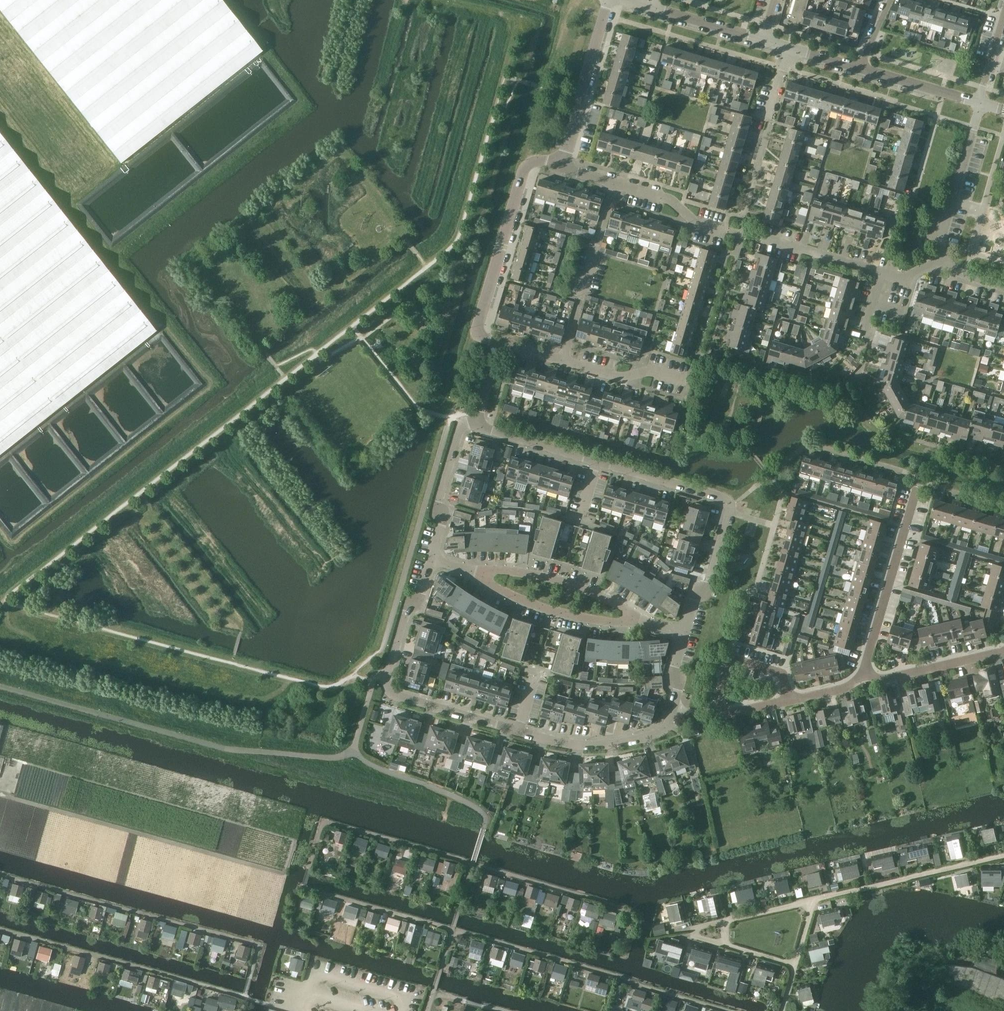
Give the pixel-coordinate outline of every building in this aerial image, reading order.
[(790,20),(801,23),(805,11),(808,0),(796,0),(790,20)] [(914,2),(906,0),(902,0),(900,7),(893,5),(889,19),(896,21),(898,14),(909,17),(914,2)] [(921,20),(925,6),(914,2),(909,17),(910,17),(909,21),(919,24),(920,20),(921,20)] [(932,24),(937,9),(925,6),(921,20),(932,24)] [(854,8),(851,18),(840,15),(838,20),(835,33),(857,40),(866,11),(854,8)] [(944,27),(948,12),(937,9),(932,24),(944,27)] [(812,27),(816,14),(805,11),(801,23),(812,27)] [(955,30),(959,15),(948,12),(944,27),(955,30)] [(835,33),(838,20),(840,15),(834,13),(833,19),(827,17),(823,30),(835,33)] [(823,30),(827,17),(816,14),(812,27),(823,30)] [(971,19),(959,15),(955,30),(966,34),(971,19)] [(905,30),(904,36),(915,39),(917,34),(905,30)] [(624,34),(620,46),(635,51),(639,39),(624,34)] [(632,62),(635,51),(620,46),(617,58),(632,62)] [(673,65),(678,50),(666,46),(662,62),(673,65)] [(685,68),(689,53),(678,50),(673,65),(685,68)] [(695,76),(701,57),(689,53),(685,68),(691,70),(690,75),(695,76)] [(708,75),(712,60),(701,57),(695,76),(700,78),(702,73),(708,75)] [(628,74),(632,62),(617,58),(613,69),(628,74)] [(719,78),(724,63),(712,60),(708,75),(719,78)] [(731,82),(735,67),(724,63),(719,78),(731,82)] [(742,85),(747,70),(735,67),(731,82),(742,85)] [(628,74),(613,69),(610,81),(625,85),(628,74)] [(759,73),(747,70),(742,85),(741,88),(746,89),(747,86),(754,88),(759,73)] [(625,85),(610,81),(607,92),(622,96),(625,85)] [(796,101),(801,86),(789,83),(785,98),(796,101)] [(808,105),(812,89),(801,86),(796,101),(808,105)] [(819,108),(824,93),(812,89),(808,105),(819,108)] [(622,96),(607,92),(604,103),(618,108),(622,96)] [(831,111),(835,96),(824,93),(819,108),(831,111)] [(843,115),(847,100),(835,96),(831,111),(843,115)] [(854,118),(858,103),(847,100),(843,115),(854,118)] [(866,121),(870,106),(858,103),(854,118),(866,121)] [(719,116),(715,115),(717,108),(713,106),(710,118),(718,120),(719,116)] [(877,125),(882,110),(870,106),(866,121),(865,124),(869,125),(870,123),(877,125)] [(748,129),(752,118),(737,113),(733,125),(748,129)] [(923,122),(908,118),(905,129),(920,134),(923,122)] [(745,141),(748,129),(733,125),(730,136),(745,141)] [(805,133),(790,129),(787,140),(802,145),(805,133)] [(917,145),(920,134),(905,129),(902,141),(917,145)] [(156,329),(0,133),(0,454),(156,329)] [(609,151),(613,136),(601,133),(597,148),(609,151)] [(620,154),(625,139),(613,136),(609,151),(620,154)] [(742,152),(745,141),(730,136),(727,148),(742,152)] [(632,158),(636,143),(625,139),(620,154),(632,158)] [(864,139),(862,146),(870,149),(872,141),(864,139)] [(799,156),(802,145),(787,140),(783,152),(799,156)] [(841,151),(843,144),(832,141),(830,148),(841,151)] [(914,157),(917,145),(902,141),(900,148),(897,147),(896,152),(898,153),(898,152),(914,157)] [(643,161),(648,146),(636,143),(632,158),(643,161)] [(655,164),(659,149),(648,146),(643,161),(655,164)] [(807,146),(805,152),(816,155),(816,154),(817,149),(807,146)] [(738,164),(742,152),(727,148),(723,159),(738,164)] [(666,168),(671,153),(659,149),(655,164),(666,168)] [(799,156),(783,152),(780,164),(795,168),(799,156)] [(910,168),(914,157),(898,152),(898,153),(895,164),(910,168)] [(678,171),(682,156),(671,153),(666,168),(678,171)] [(689,174),(694,159),(682,156),(678,171),(689,174)] [(735,175),(738,164),(723,159),(720,171),(735,175)] [(792,179),(795,168),(780,164),(777,175),(792,179)] [(907,180),(910,168),(895,164),(892,175),(907,180)] [(731,187),(735,175),(720,171),(716,182),(731,187)] [(792,179),(777,175),(773,186),(788,191),(792,179)] [(904,192),(907,180),(892,175),(889,187),(904,192)] [(546,200),(551,182),(540,179),(535,197),(546,200)] [(556,203),(563,182),(557,180),(556,183),(551,182),(546,200),(556,203)] [(858,190),(860,182),(854,180),(852,185),(851,188),(858,190)] [(567,206),(572,188),(568,187),(569,184),(563,182),(556,203),(567,206)] [(728,199),(731,187),(716,182),(713,194),(728,199)] [(873,194),(874,191),(875,187),(869,185),(866,192),(873,194)] [(577,209),(583,188),(577,186),(576,189),(572,188),(567,206),(577,209)] [(792,192),(788,191),(773,186),(770,198),(785,203),(787,196),(791,197),(792,192)] [(587,212),(593,194),(588,193),(589,190),(583,188),(577,209),(587,212)] [(593,194),(587,212),(586,218),(598,222),(600,215),(598,215),(604,197),(593,194)] [(724,210),(728,199),(713,194),(709,205),(724,210)] [(829,227),(835,205),(837,200),(826,197),(825,202),(820,220),(826,222),(825,225),(829,227)] [(785,203),(770,198),(766,210),(781,214),(788,216),(789,211),(783,209),(785,203)] [(820,220),(825,202),(814,199),(808,220),(813,222),(814,219),(820,220)] [(841,227),(846,208),(847,205),(842,204),(841,207),(835,205),(829,227),(833,228),(834,225),(841,227)] [(850,233),(856,211),(846,208),(841,227),(847,228),(846,231),(850,233)] [(781,214),(766,210),(763,221),(778,226),(781,214)] [(871,239),(877,217),(872,216),(873,212),(868,210),(866,214),(867,214),(861,233),(867,234),(866,237),(871,239)] [(619,232),(624,214),(613,211),(608,229),(619,232)] [(867,214),(866,214),(856,211),(850,233),(855,234),(855,231),(861,233),(867,214)] [(629,235),(635,214),(629,212),(628,215),(624,214),(619,232),(629,235)] [(639,238),(645,220),(640,219),(641,215),(635,214),(629,235),(639,238)] [(884,233),(892,236),(896,220),(883,216),(882,219),(877,217),(871,239),(875,240),(876,237),(882,239),(884,233)] [(650,241),(656,220),(650,218),(649,221),(645,220),(639,238),(648,241),(650,241)] [(658,250),(665,226),(661,225),(662,222),(656,220),(650,241),(648,241),(646,246),(658,250)] [(527,225),(524,235),(539,240),(542,229),(527,225)] [(676,229),(665,226),(658,250),(671,254),(672,247),(671,247),(676,229)] [(539,240),(524,235),(520,246),(536,250),(539,240)] [(558,238),(556,246),(562,247),(564,239),(560,238),(558,238)] [(536,250),(520,246),(517,256),(533,261),(536,250)] [(701,248),(698,258),(714,263),(717,253),(701,248)] [(777,259),(756,253),(755,257),(758,258),(756,264),(774,270),(777,259)] [(533,261),(517,256),(514,267),(530,271),(533,261)] [(711,274),(714,263),(698,258),(695,269),(711,274)] [(780,271),(774,270),(756,264),(754,271),(751,270),(750,274),(771,280),(777,282),(780,271)] [(530,271),(514,267),(511,277),(527,282),(530,271)] [(707,284),(711,274),(695,269),(692,280),(707,284)] [(771,280),(750,274),(749,278),(752,278),(750,285),(768,290),(771,280)] [(858,289),(859,283),(841,278),(838,288),(859,294),(860,290),(858,289)] [(704,295),(707,284),(692,280),(689,290),(704,295)] [(768,290),(750,285),(748,291),(745,290),(744,294),(765,300),(768,290)] [(924,315),(932,286),(928,285),(926,293),(920,291),(914,309),(923,312),(922,314),(924,315)] [(934,320),(940,297),(934,295),(937,287),(932,286),(924,315),(923,317),(934,320)] [(858,298),(859,294),(838,288),(835,298),(854,303),(856,297),(858,298)] [(701,305),(704,295),(689,290),(686,300),(701,305)] [(944,324),(953,292),(949,291),(946,299),(940,297),(934,320),(933,321),(944,324)] [(954,327),(961,303),(955,301),(957,293),(953,292),(944,324),(954,327)] [(765,300),(744,294),(743,298),(746,299),(744,305),(744,306),(757,309),(756,310),(762,311),(765,300)] [(852,310),(854,303),(835,298),(835,299),(830,297),(829,302),(834,303),(832,309),(853,315),(854,311),(852,310)] [(964,330),(974,298),(970,297),(967,305),(961,303),(954,327),(964,330)] [(975,333),(976,328),(982,309),(976,308),(978,300),(974,298),(964,330),(975,333)] [(698,315),(701,305),(686,300),(683,311),(698,315)] [(986,333),(994,305),(990,303),(988,311),(982,309),(976,328),(985,330),(984,332),(986,333)] [(744,306),(744,305),(739,304),(737,311),(734,310),(733,314),(754,320),(756,310),(757,309),(744,306)] [(508,327),(514,308),(503,305),(497,323),(508,327)] [(999,306),(994,305),(986,333),(985,335),(996,338),(1003,315),(996,313),(999,306)] [(518,333),(524,312),(514,308),(508,327),(513,328),(512,331),(518,333)] [(852,318),(853,315),(832,309),(829,319),(848,324),(850,318),(852,318)] [(695,326),(698,315),(683,311),(679,321),(695,326)] [(529,333),(534,315),(524,312),(518,333),(524,335),(525,331),(529,333)] [(754,320),(733,314),(732,318),(734,318),(733,325),(751,330),(754,320)] [(538,339),(545,318),(534,315),(529,333),(533,334),(532,337),(538,339)] [(550,339),(555,321),(545,318),(538,339),(544,341),(545,337),(550,339)] [(566,324),(564,323),(565,320),(557,318),(556,321),(555,321),(550,339),(561,342),(566,324)] [(587,339),(592,321),(581,318),(576,336),(587,339)] [(846,331),(848,324),(829,319),(826,330),(842,334),(847,336),(849,331),(846,331)] [(596,346),(603,324),(592,321),(587,339),(591,341),(590,344),(596,346)] [(692,336),(695,326),(679,321),(676,331),(692,336)] [(617,352),(625,325),(615,322),(613,327),(608,345),(612,347),(611,350),(617,352)] [(608,345),(613,327),(603,324),(596,346),(602,347),(603,344),(608,345)] [(628,352),(635,328),(625,325),(617,352),(623,353),(624,350),(628,352)] [(751,330),(733,325),(731,331),(728,330),(727,334),(748,340),(749,336),(752,337),(753,332),(750,331),(751,330)] [(639,329),(635,328),(628,352),(639,355),(645,337),(637,335),(639,329)] [(842,334),(826,330),(823,329),(822,333),(825,334),(823,340),(837,350),(842,334)] [(689,347),(692,336),(676,331),(673,343),(689,347)] [(748,340),(727,334),(726,338),(729,339),(727,346),(749,353),(753,342),(748,340)] [(888,344),(887,348),(908,354),(911,343),(893,338),(891,344),(888,344)] [(822,359),(837,350),(823,340),(814,345),(822,359)] [(778,362),(783,344),(773,341),(767,362),(771,363),(772,361),(778,362)] [(960,344),(958,350),(969,353),(971,347),(972,344),(961,341),(960,344)] [(686,357),(689,347),(673,343),(670,353),(686,357)] [(789,362),(794,347),(783,344),(778,362),(784,364),(784,367),(788,368),(790,362),(789,362)] [(806,367),(822,359),(814,345),(804,350),(806,367)] [(806,367),(804,350),(794,347),(789,362),(790,362),(806,367)] [(971,347),(969,353),(979,356),(981,350),(971,347)] [(908,354),(887,348),(886,352),(889,352),(887,359),(905,364),(910,366),(911,360),(906,359),(908,354)] [(941,349),(935,348),(932,360),(937,362),(941,349)] [(905,364),(887,359),(885,365),(882,364),(881,368),(887,370),(902,374),(905,364)] [(523,392),(532,362),(527,360),(525,368),(519,366),(517,372),(513,371),(510,383),(513,384),(512,389),(523,392)] [(535,390),(540,372),(534,371),(536,363),(532,362),(523,392),(533,395),(535,390)] [(981,364),(979,371),(987,373),(988,367),(981,364)] [(545,394),(553,368),(548,366),(546,374),(540,372),(535,390),(545,394)] [(554,402),(561,379),(555,377),(557,369),(553,368),(545,394),(543,399),(554,402)] [(899,385),(902,374),(887,370),(882,387),(899,385)] [(564,405),(573,374),(569,373),(566,380),(561,379),(554,402),(564,405)] [(574,408),(575,407),(581,385),(576,383),(578,375),(573,374),(564,405),(574,408)] [(976,379),(974,386),(981,387),(983,381),(976,379)] [(592,388),(581,385),(575,407),(585,410),(585,411),(592,413),(596,397),(590,395),(592,388)] [(890,402),(908,392),(906,387),(901,390),(899,385),(882,387),(890,402)] [(621,416),(628,390),(624,389),(621,396),(615,395),(609,418),(619,421),(621,416)] [(631,419),(636,401),(630,399),(633,391),(628,390),(621,416),(631,419)] [(609,418),(615,395),(605,392),(603,399),(596,397),(592,413),(598,415),(599,415),(609,418)] [(899,417),(909,404),(906,399),(909,397),(907,393),(908,392),(890,402),(899,417)] [(641,422),(649,396),(644,395),(642,403),(636,401),(631,419),(630,423),(640,426),(641,422)] [(650,430),(657,407),(651,405),(653,398),(649,396),(641,422),(640,427),(650,430)] [(916,421),(920,407),(921,402),(916,400),(914,405),(909,404),(899,417),(915,422),(915,421),(916,421)] [(661,433),(662,428),(670,402),(665,401),(663,409),(657,407),(650,430),(661,433)] [(674,404),(670,402),(662,428),(673,431),(678,413),(672,411),(674,404)] [(925,428),(932,405),(926,403),(925,408),(920,407),(916,421),(915,421),(915,422),(914,427),(917,428),(918,426),(925,428)] [(934,433),(940,413),(936,411),(937,407),(932,405),(925,428),(931,430),(930,432),(934,433)] [(513,406),(511,412),(517,414),(519,408),(513,406)] [(945,434),(952,411),(947,409),(945,414),(940,413),(934,433),(938,434),(939,432),(945,434)] [(977,440),(985,413),(975,410),(971,422),(968,434),(974,436),(973,439),(977,440)] [(955,439),(961,419),(956,417),(957,412),(952,411),(945,434),(952,436),(951,438),(955,439)] [(988,440),(994,422),(995,416),(985,413),(977,440),(981,441),(982,438),(988,440)] [(555,415),(553,422),(568,427),(570,420),(555,415)] [(968,434),(971,422),(961,419),(955,439),(959,440),(959,438),(967,440),(968,434)] [(998,446),(1003,425),(994,422),(988,440),(995,442),(994,445),(998,446)] [(627,436),(624,444),(633,447),(636,439),(627,436)] [(491,443),(477,439),(474,447),(473,447),(470,454),(491,460),(494,450),(490,448),(491,443)] [(511,458),(514,447),(507,445),(504,456),(511,458)] [(493,461),(491,460),(470,454),(469,462),(470,462),(467,471),(482,475),(484,470),(490,472),(493,461)] [(811,477),(817,455),(812,454),(811,459),(804,457),(800,474),(811,477)] [(821,480),(826,463),(820,461),(821,456),(817,455),(811,477),(821,480)] [(518,479),(522,463),(523,460),(512,457),(506,479),(517,483),(518,479)] [(831,483),(837,461),(833,459),(831,464),(826,463),(821,480),(831,483)] [(528,482),(533,463),(523,460),(522,463),(518,479),(517,483),(527,486),(528,482)] [(842,485),(846,469),(841,467),(842,462),(837,461),(831,483),(842,485)] [(538,485),(543,469),(544,466),(533,463),(528,482),(538,485)] [(852,488),(858,466),(854,465),(852,470),(846,469),(842,485),(852,488)] [(548,492),(554,469),(544,466),(543,469),(538,485),(537,489),(548,492)] [(863,491),(867,474),(862,473),(863,468),(858,466),(852,488),(863,491)] [(558,495),(564,475),(565,472),(554,469),(548,492),(558,495)] [(490,477),(482,475),(467,471),(465,480),(464,479),(461,486),(482,493),(485,482),(488,483),(490,477)] [(873,494),(879,472),(875,471),(873,476),(867,474),(863,491),(873,494)] [(499,472),(496,479),(504,481),(506,474),(499,472)] [(575,475),(565,472),(564,475),(558,495),(569,498),(575,475)] [(883,497),(888,480),(882,479),(884,473),(879,472),(873,494),(883,497)] [(894,500),(900,478),(895,477),(894,482),(888,480),(883,497),(894,500)] [(612,510),(618,491),(619,488),(608,485),(601,507),(612,510)] [(484,493),(482,493),(461,486),(460,494),(461,494),(458,503),(481,510),(482,504),(481,503),(484,493)] [(623,514),(629,491),(619,488),(618,491),(612,510),(623,514)] [(838,500),(839,493),(830,490),(828,497),(838,500)] [(634,513),(639,497),(639,494),(629,491),(623,514),(633,517),(634,513)] [(644,516),(650,498),(650,497),(639,494),(639,497),(634,513),(644,516)] [(841,500),(849,502),(850,496),(843,494),(841,500)] [(941,520),(946,503),(940,501),(942,497),(937,495),(930,517),(941,520)] [(654,523),(659,503),(660,500),(650,497),(650,498),(644,516),(643,520),(654,523)] [(810,503),(793,498),(790,509),(806,513),(810,503)] [(664,526),(671,504),(660,500),(659,503),(654,523),(664,526)] [(952,523),(958,501),(953,500),(952,505),(946,503),(941,520),(952,523)] [(962,526),(967,509),(961,507),(962,503),(958,501),(952,523),(962,526)] [(708,516),(711,507),(696,503),(695,508),(690,507),(687,518),(708,524),(709,516),(708,516)] [(972,529),(979,507),(974,506),(973,511),(967,509),(962,526),(972,529)] [(983,532),(988,515),(982,514),(983,509),(979,507),(972,529),(983,532)] [(806,513),(790,509),(787,519),(792,521),(793,521),(803,524),(804,523),(806,513)] [(465,519),(466,513),(455,510),(453,516),(465,519)] [(993,535),(1000,513),(995,512),(994,517),(988,515),(983,532),(993,535)] [(1003,537),(1003,520),(1003,515),(1000,513),(993,535),(1003,538),(1003,537)] [(554,560),(564,523),(544,517),(540,530),(537,529),(535,540),(537,541),(533,554),(554,560)] [(705,531),(708,524),(687,518),(684,528),(688,530),(687,535),(701,539),(704,530),(705,531)] [(884,534),(887,524),(870,519),(867,530),(884,534)] [(809,525),(804,523),(803,524),(793,521),(792,521),(790,531),(806,536),(809,525)] [(851,531),(852,524),(845,523),(843,530),(851,531)] [(466,551),(465,533),(465,529),(454,530),(454,528),(453,528),(454,537),(449,537),(446,549),(446,550),(455,549),(455,552),(466,551)] [(486,551),(487,528),(475,529),(475,532),(476,551),(486,551)] [(496,551),(497,529),(487,528),(486,551),(496,551)] [(506,552),(508,529),(497,529),(496,551),(506,552)] [(517,552),(519,530),(508,529),(506,552),(517,552)] [(530,532),(519,530),(517,552),(527,554),(530,532)] [(881,545),(884,534),(867,530),(864,540),(881,545)] [(612,537),(593,531),(592,531),(581,568),(601,573),(605,561),(607,561),(612,550),(608,549),(612,537)] [(806,536),(790,531),(787,541),(803,546),(806,536)] [(476,551),(475,532),(465,533),(466,551),(476,551)] [(701,539),(687,535),(679,533),(677,539),(681,540),(678,550),(699,556),(700,548),(699,548),(701,539)] [(878,555),(881,545),(864,540),(861,551),(878,555)] [(803,546),(787,541),(783,552),(800,556),(803,546)] [(837,553),(843,555),(846,545),(840,543),(837,553)] [(940,548),(921,543),(920,548),(915,547),(913,552),(937,559),(940,548)] [(699,556),(678,550),(675,549),(673,557),(672,557),(669,565),(692,571),(694,563),(695,563),(699,556)] [(878,555),(861,551),(856,549),(853,560),(858,561),(875,566),(878,555)] [(970,553),(966,552),(962,550),(960,557),(968,559),(970,553)] [(800,556),(783,552),(780,562),(797,567),(800,556)] [(937,559),(913,552),(912,557),(917,559),(915,564),(934,570),(937,559)] [(616,582),(626,562),(616,557),(607,577),(616,582)] [(966,565),(968,559),(960,557),(958,563),(966,565)] [(657,562),(662,567),(665,564),(660,559),(657,562)] [(872,576),(875,566),(858,561),(855,572),(872,576)] [(625,586),(636,567),(626,562),(616,582),(625,586)] [(797,567),(780,562),(777,572),(794,577),(797,567)] [(965,571),(966,565),(958,563),(956,569),(965,571)] [(670,568),(665,564),(662,567),(667,572),(670,568)] [(853,570),(835,564),(833,571),(851,577),(853,570)] [(934,570),(915,564),(914,569),(909,568),(907,573),(931,580),(934,570)] [(994,564),(991,575),(1003,579),(1003,567),(994,564)] [(634,591),(643,575),(645,572),(636,567),(625,586),(634,591)] [(963,578),(965,571),(956,569),(954,575),(963,578)] [(794,577),(777,572),(774,582),(791,587),(794,577)] [(869,587),(872,576),(855,572),(852,582),(869,587)] [(931,580),(907,573),(906,578),(911,580),(909,585),(928,591),(931,580)] [(445,600),(456,585),(447,579),(446,581),(439,575),(439,576),(435,588),(438,590),(433,597),(433,598),(434,596),(443,603),(445,600)] [(643,597),(653,581),(643,575),(634,591),(643,597)] [(961,582),(963,578),(954,575),(952,582),(961,584),(961,582)] [(991,575),(988,585),(1003,590),(1003,579),(991,575)] [(689,585),(691,579),(679,576),(678,581),(689,585)] [(651,602),(664,584),(654,578),(653,581),(643,597),(651,602)] [(866,597),(869,587),(852,582),(852,583),(838,579),(836,585),(847,589),(848,586),(851,587),(849,593),(866,597)] [(791,587),(774,582),(771,593),(788,598),(791,587)] [(959,590),(961,584),(952,582),(951,588),(959,590)] [(660,608),(672,590),(664,584),(651,602),(660,608)] [(454,606),(464,591),(456,585),(445,600),(454,606)] [(1003,591),(1003,590),(988,585),(985,595),(1003,601),(1003,596),(1003,591)] [(957,596),(959,590),(951,588),(949,594),(957,596)] [(681,596),(672,590),(660,608),(668,614),(670,612),(677,617),(681,605),(677,602),(683,595),(682,595),(681,596)] [(463,612),(473,596),(464,591),(454,606),(463,612)] [(771,593),(768,603),(779,606),(779,607),(785,609),(788,598),(771,593)] [(863,608),(866,597),(849,593),(846,603),(863,608)] [(975,593),(973,599),(982,602),(984,595),(975,593)] [(956,603),(957,596),(949,594),(947,600),(948,601),(956,603)] [(985,595),(982,606),(998,611),(1000,605),(1003,606),(1003,601),(985,595)] [(470,620),(480,604),(481,601),(473,596),(463,612),(461,615),(470,620)] [(480,626),(490,606),(481,601),(480,604),(470,620),(480,626)] [(768,603),(763,601),(761,607),(756,606),(754,610),(776,617),(779,607),(779,606),(768,603)] [(860,618),(863,608),(846,603),(843,613),(860,618)] [(490,631),(498,614),(499,611),(490,606),(480,626),(490,631)] [(436,617),(438,611),(427,608),(425,614),(436,617)] [(776,617),(754,610),(753,615),(758,616),(757,622),(773,627),(776,617)] [(500,636),(509,616),(499,611),(498,614),(490,631),(500,636)] [(992,630),(997,615),(985,611),(983,619),(972,622),(977,644),(982,643),(981,638),(987,636),(986,631),(992,630)] [(857,629),(860,618),(843,613),(840,624),(857,629)] [(821,628),(824,618),(819,616),(816,626),(821,628)] [(524,662),(534,626),(535,625),(514,619),(511,632),(508,631),(504,642),(507,643),(504,656),(524,662)] [(962,624),(961,619),(950,622),(955,644),(960,643),(959,638),(964,636),(962,624)] [(446,624),(451,629),(454,625),(449,620),(446,624)] [(420,630),(417,637),(438,643),(440,643),(443,633),(444,634),(446,628),(424,621),(421,630),(420,630)] [(773,627),(757,622),(755,628),(750,626),(748,631),(770,637),(773,627)] [(955,644),(950,622),(940,624),(944,641),(949,640),(951,645),(955,644)] [(977,644),(972,622),(962,624),(964,636),(965,641),(972,640),(973,645),(977,644)] [(854,639),(857,629),(840,624),(837,634),(854,639)] [(944,641),(940,624),(929,627),(934,648),(939,647),(938,642),(944,641)] [(459,630),(454,625),(451,629),(456,634),(459,630)] [(897,649),(903,628),(892,625),(887,642),(894,643),(892,648),(897,649)] [(934,648),(929,627),(918,629),(918,630),(914,631),(913,631),(910,645),(910,646),(921,643),(922,646),(928,645),(930,649),(934,648)] [(910,645),(913,631),(903,628),(897,649),(901,651),(903,646),(909,648),(910,646),(910,645)] [(770,637),(748,631),(747,635),(752,637),(750,643),(767,648),(770,637)] [(582,639),(562,633),(551,670),(571,676),(575,663),(578,664),(581,653),(578,652),(582,639)] [(851,650),(854,639),(837,634),(834,645),(846,648),(851,650)] [(435,653),(438,643),(417,637),(416,644),(417,645),(414,653),(429,658),(433,659),(435,653)] [(597,662),(599,643),(599,640),(589,639),(585,661),(597,662)] [(607,663),(609,641),(599,640),(599,643),(597,662),(607,663)] [(619,660),(619,644),(619,642),(609,641),(607,663),(618,664),(619,660)] [(651,663),(650,642),(650,641),(640,642),(640,645),(640,660),(640,664),(651,663)] [(669,642),(661,643),(660,641),(650,641),(650,642),(651,663),(662,663),(662,665),(663,665),(662,656),(666,655),(669,643),(669,642)] [(629,664),(629,660),(629,642),(619,642),(619,644),(619,660),(618,664),(629,664)] [(640,660),(640,645),(640,642),(629,642),(629,660),(640,660)] [(437,660),(433,659),(429,658),(414,653),(412,662),(411,662),(407,669),(428,675),(431,665),(435,666),(437,660)] [(836,654),(825,657),(829,674),(840,671),(836,654)] [(819,676),(829,674),(825,657),(815,659),(819,676)] [(439,658),(434,674),(439,675),(443,659),(439,658)] [(808,678),(819,676),(815,659),(804,661),(808,678)] [(447,678),(450,662),(444,660),(440,677),(447,678)] [(797,681),(808,678),(804,661),(793,664),(797,681)] [(455,692),(462,670),(451,667),(445,689),(455,692)] [(431,676),(428,675),(407,669),(406,677),(407,677),(405,686),(419,690),(421,684),(428,686),(431,676)] [(999,694),(998,688),(993,669),(980,672),(981,674),(974,676),(977,690),(984,688),(986,697),(999,694)] [(466,695),(472,673),(462,670),(455,692),(466,695)] [(476,698),(483,676),(472,673),(466,695),(476,698)] [(486,701),(493,679),(483,676),(476,698),(486,701)] [(965,701),(964,696),(970,694),(966,677),(956,679),(956,681),(955,682),(954,682),(948,683),(951,699),(952,699),(953,703),(954,704),(964,702),(965,701)] [(497,704),(503,682),(493,679),(486,701),(497,704)] [(514,692),(512,691),(514,685),(503,682),(497,704),(508,708),(509,702),(511,703),(514,692)] [(912,708),(920,706),(928,704),(930,711),(929,712),(930,712),(941,710),(935,682),(923,685),(924,689),(921,690),(920,690),(909,693),(909,692),(908,693),(909,696),(902,698),(906,715),(913,714),(912,708)] [(883,714),(886,713),(886,715),(898,713),(897,711),(900,710),(897,699),(891,700),(890,692),(879,695),(879,697),(870,699),(873,712),(882,710),(883,714)] [(551,720),(557,701),(558,697),(547,694),(545,700),(543,700),(540,710),(542,711),(540,716),(551,720)] [(562,723),(569,697),(568,697),(567,704),(557,701),(551,720),(562,723)] [(573,723),(579,700),(569,697),(562,723),(563,720),(573,723)] [(583,726),(591,698),(591,697),(589,703),(579,700),(573,723),(583,726)] [(595,723),(602,701),(591,698),(583,726),(585,720),(595,723)] [(619,720),(624,701),(614,698),(612,704),(606,726),(608,717),(619,720)] [(629,723),(636,698),(634,704),(624,701),(619,720),(629,723)] [(641,720),(647,701),(636,698),(629,723),(631,717),(641,720)] [(648,698),(647,701),(641,720),(652,723),(658,701),(648,698)] [(867,719),(864,705),(862,705),(861,699),(847,702),(849,711),(842,713),(845,727),(853,725),(853,723),(867,719)] [(981,700),(975,701),(977,713),(984,711),(981,700)] [(606,726),(612,704),(602,701),(595,723),(606,726)] [(842,722),(839,709),(832,711),(832,708),(816,712),(819,725),(827,724),(827,725),(842,722)] [(372,710),(370,719),(376,721),(379,712),(372,710)] [(900,725),(906,724),(904,713),(897,715),(900,725)] [(805,730),(806,734),(807,734),(814,732),(810,716),(803,717),(802,714),(796,716),(795,714),(786,716),(790,732),(798,730),(798,732),(805,730)] [(407,732),(410,720),(395,716),(391,728),(385,726),(381,741),(398,746),(398,745),(402,731),(407,732)] [(970,716),(957,721),(959,727),(972,723),(970,716)] [(418,735),(421,723),(418,722),(419,721),(411,718),(410,720),(407,732),(402,731),(398,745),(414,749),(414,748),(419,750),(423,737),(418,735)] [(753,742),(770,738),(772,746),(781,744),(777,723),(776,723),(777,728),(769,730),(766,721),(766,723),(746,727),(746,726),(745,726),(747,735),(742,736),(742,735),(741,735),(745,752),(755,750),(753,742)] [(444,743),(447,731),(432,726),(428,738),(423,737),(419,750),(425,752),(427,754),(435,756),(437,750),(439,742),(444,743)] [(867,730),(870,744),(879,742),(875,727),(867,730)] [(448,729),(447,731),(444,743),(439,742),(437,750),(452,754),(450,759),(454,760),(456,761),(460,748),(455,746),(458,734),(455,733),(456,731),(448,729)] [(824,745),(821,730),(814,732),(817,747),(824,745)] [(481,754),(484,742),(469,737),(465,749),(460,748),(456,761),(462,762),(463,758),(466,758),(465,760),(473,762),(474,761),(476,752),(481,754)] [(485,740),(484,742),(481,754),(476,752),(474,761),(489,765),(487,770),(493,771),(497,758),(492,757),(495,745),(492,744),(493,742),(485,740)] [(671,747),(672,749),(675,761),(671,762),(674,770),(688,766),(690,770),(696,768),(692,755),(686,757),(683,745),(680,746),(679,744),(671,747)] [(502,760),(497,758),(493,771),(499,773),(498,775),(509,778),(510,773),(511,771),(513,763),(517,764),(521,752),(505,748),(502,760)] [(675,761),(672,749),(656,754),(660,766),(654,767),(658,780),(665,778),(663,774),(666,773),(666,774),(674,772),(674,770),(671,762),(675,761)] [(521,751),(521,752),(517,764),(513,763),(511,771),(525,776),(524,780),(531,782),(534,769),(529,768),(532,756),(529,755),(529,753),(521,751)] [(634,757),(635,759),(637,771),(633,772),(635,781),(637,780),(638,783),(640,785),(651,782),(658,780),(654,767),(648,769),(646,756),(643,757),(642,755),(634,757)] [(447,758),(445,767),(451,769),(454,760),(450,759),(447,758)] [(556,774),(558,761),(543,758),(540,771),(534,769),(531,782),(538,784),(539,785),(547,787),(549,786),(550,781),(551,773),(556,774)] [(637,771),(635,759),(619,762),(622,775),(615,776),(617,789),(625,788),(624,783),(626,783),(627,784),(635,782),(635,781),(633,772),(637,771)] [(559,760),(558,761),(556,774),(551,773),(550,781),(565,784),(564,789),(573,790),(574,777),(567,776),(570,763),(567,763),(567,761),(559,760)] [(597,762),(597,764),(597,777),(592,777),(593,786),(593,790),(610,790),(617,789),(615,776),(608,776),(608,764),(605,764),(605,762),(597,762)] [(597,777),(597,764),(580,765),(581,777),(574,777),(573,790),(582,791),(585,793),(593,792),(593,790),(593,786),(592,777),(597,777)] [(996,827),(983,830),(986,843),(999,840),(996,827)] [(347,834),(337,831),(334,841),(344,844),(347,834)] [(959,834),(946,837),(947,842),(951,859),(967,855),(965,851),(962,838),(960,839),(959,834)] [(368,842),(357,838),(355,847),(360,849),(360,851),(365,853),(368,842)] [(390,847),(379,844),(377,852),(383,854),(382,857),(387,858),(390,847)] [(907,849),(897,851),(899,859),(901,867),(908,865),(907,859),(909,858),(917,857),(918,862),(930,859),(929,855),(929,852),(932,851),(931,847),(928,848),(927,844),(907,849)] [(896,868),(894,861),(896,861),(895,856),(893,856),(892,852),(871,857),(874,867),(881,865),(883,871),(896,868)] [(939,853),(934,854),(936,866),(942,865),(939,853)] [(433,861),(422,857),(419,868),(430,871),(433,861)] [(409,863),(398,860),(395,869),(401,870),(401,873),(406,874),(406,873),(408,874),(409,870),(407,869),(409,863)] [(860,876),(860,874),(859,868),(861,868),(859,862),(857,862),(857,860),(840,864),(843,880),(860,876)] [(440,862),(437,873),(442,874),(442,872),(453,875),(456,864),(445,861),(445,864),(440,862)] [(982,866),(982,887),(995,887),(995,882),(1003,882),(1003,868),(1001,868),(1001,866),(982,866)] [(345,867),(343,873),(349,875),(351,869),(345,867)] [(822,871),(809,874),(812,886),(826,883),(822,871)] [(971,872),(955,875),(958,888),(974,885),(971,872)] [(498,888),(500,878),(487,874),(487,877),(485,877),(483,882),(485,882),(483,891),(493,894),(495,887),(498,888)] [(434,877),(432,885),(438,887),(440,882),(440,879),(434,877)] [(787,877),(774,880),(777,894),(790,891),(787,877)] [(929,878),(919,880),(921,886),(931,884),(929,878)] [(18,903),(23,887),(13,884),(14,881),(6,879),(5,882),(13,884),(10,895),(8,901),(18,903)] [(518,884),(507,881),(505,890),(511,892),(510,894),(517,896),(519,891),(516,891),(518,884)] [(755,898),(751,884),(734,888),(738,902),(755,898)] [(407,886),(404,894),(410,896),(412,888),(407,886)] [(529,886),(526,897),(536,900),(535,902),(538,902),(538,903),(542,904),(544,898),(545,894),(541,893),(542,890),(539,889),(529,886)] [(802,888),(795,890),(797,898),(804,896),(802,888)] [(47,894),(37,891),(34,901),(45,904),(45,902),(49,903),(50,898),(47,897),(47,894)] [(559,897),(548,893),(545,902),(551,904),(551,906),(555,908),(559,897)] [(315,899),(304,896),(302,905),(308,906),(307,909),(312,910),(315,899)] [(712,917),(722,915),(717,896),(702,899),(705,912),(711,910),(712,917)] [(566,908),(578,912),(581,901),(569,897),(566,908)] [(74,913),(78,902),(67,899),(64,908),(70,910),(69,912),(74,913)] [(337,903),(326,900),(323,908),(329,910),(329,912),(334,914),(337,903)] [(685,919),(682,907),(681,902),(665,906),(669,923),(675,922),(676,924),(682,922),(681,920),(685,919)] [(560,904),(557,913),(562,915),(565,906),(560,904)] [(585,916),(597,920),(601,907),(588,904),(585,916)] [(104,909),(105,906),(99,905),(98,908),(92,906),(89,917),(99,919),(100,916),(103,917),(104,913),(101,912),(102,909),(104,909)] [(358,909),(347,906),(344,914),(350,916),(350,918),(355,920),(358,909)] [(839,906),(832,908),(819,911),(821,917),(818,918),(819,922),(822,921),(824,929),(824,927),(836,924),(834,918),(841,917),(840,912),(841,912),(841,909),(839,910),(839,906)] [(367,922),(366,926),(375,929),(376,925),(377,925),(380,925),(383,916),(369,912),(366,922),(367,922)] [(127,916),(116,913),(113,921),(119,923),(118,925),(123,927),(127,916)] [(609,924),(614,925),(617,917),(606,914),(603,924),(608,926),(609,924)] [(397,932),(400,921),(389,918),(387,927),(393,928),(392,931),(397,932)] [(151,930),(152,926),(150,925),(151,922),(141,919),(138,930),(148,933),(149,930),(151,930)] [(591,923),(590,928),(597,930),(599,922),(592,920),(591,923)] [(403,921),(400,932),(406,933),(409,923),(403,921)] [(664,923),(652,926),(655,937),(667,934),(664,923)] [(411,924),(406,942),(418,945),(423,927),(411,924)] [(176,929),(165,926),(162,934),(168,936),(167,938),(172,940),(176,929)] [(181,929),(177,942),(184,944),(187,931),(181,929)] [(198,946),(200,935),(190,932),(187,943),(198,946)] [(440,935),(429,932),(425,944),(431,946),(432,944),(437,946),(440,935)] [(817,933),(809,935),(811,943),(819,941),(817,933)] [(225,941),(214,938),(211,947),(217,949),(217,951),(222,952),(225,941)] [(659,940),(656,952),(668,956),(667,960),(678,964),(684,944),(679,942),(679,940),(673,938),(673,940),(665,938),(664,941),(659,940)] [(12,950),(11,954),(21,957),(22,952),(25,942),(15,939),(12,950)] [(32,941),(28,956),(34,958),(38,943),(32,941)] [(484,944),(473,941),(471,949),(477,951),(476,953),(481,955),(484,944)] [(820,945),(808,948),(812,962),(812,961),(813,964),(815,963),(815,966),(826,964),(830,957),(829,952),(830,952),(828,941),(820,943),(820,945)] [(250,948),(239,945),(236,956),(247,959),(250,948)] [(690,954),(688,959),(696,961),(694,967),(706,970),(708,966),(709,962),(711,963),(712,963),(713,957),(710,957),(711,954),(712,950),(700,947),(692,945),(690,954)] [(51,950),(40,947),(37,958),(48,961),(51,950)] [(504,950),(494,947),(491,958),(501,961),(504,950)] [(525,957),(514,953),(509,951),(507,955),(513,957),(511,962),(517,964),(517,966),(522,967),(525,957)] [(718,962),(716,968),(724,970),(730,972),(725,990),(735,993),(737,986),(738,983),(736,983),(740,970),(742,964),(739,963),(741,958),(728,955),(721,953),(718,962)] [(998,963),(998,965),(998,961),(998,960),(997,960),(997,959),(983,954),(982,954),(981,954),(980,955),(970,968),(973,968),(981,958),(983,958),(984,957),(985,957),(996,962),(997,962),(998,963)] [(85,959),(75,956),(72,966),(82,969),(85,959)] [(452,956),(450,966),(456,968),(459,958),(452,956)] [(997,977),(998,965),(998,963),(997,962),(996,962),(985,957),(984,957),(983,958),(981,958),(973,968),(970,968),(948,966),(947,970),(928,967),(925,977),(942,983),(1003,1005),(1003,979),(997,977)] [(291,958),(290,963),(292,964),(291,970),(299,972),(302,961),(291,958)] [(546,962),(536,959),(533,969),(543,972),(546,962)] [(110,966),(100,963),(97,973),(107,976),(110,966)] [(776,969),(770,967),(757,963),(753,979),(766,982),(768,975),(773,977),(776,969)] [(567,969),(556,966),(553,976),(564,979),(567,969)] [(674,967),(672,976),(678,978),(681,968),(674,967)] [(135,972),(125,969),(122,980),(132,983),(135,972)] [(600,977),(590,974),(587,984),(597,987),(596,992),(606,995),(609,985),(599,982),(600,977)] [(150,976),(147,987),(146,991),(156,994),(158,987),(160,979),(150,976)] [(160,979),(158,987),(168,990),(170,982),(160,979)] [(572,980),(570,987),(578,989),(579,982),(572,980)] [(741,982),(738,992),(745,994),(748,984),(741,982)] [(186,986),(175,983),(172,994),(177,996),(177,993),(183,995),(184,991),(191,993),(193,986),(186,984),(186,986)] [(809,984),(797,987),(800,1000),(803,1000),(803,1001),(803,1003),(806,1004),(812,1002),(813,1000),(809,984)] [(655,1001),(644,998),(646,993),(636,990),(633,1000),(643,1003),(641,1008),(650,1010),(652,1010),(655,1001)] [(204,1009),(211,1010),(215,1010),(217,1006),(227,1009),(233,1010),(233,1008),(236,1000),(225,997),(220,995),(218,1001),(207,998),(204,1009)] [(190,997),(187,1007),(192,1008),(195,998),(190,997)] [(671,1001),(666,999),(664,1008),(669,1009),(669,1010),(674,1010),(677,1002),(671,1001)]
